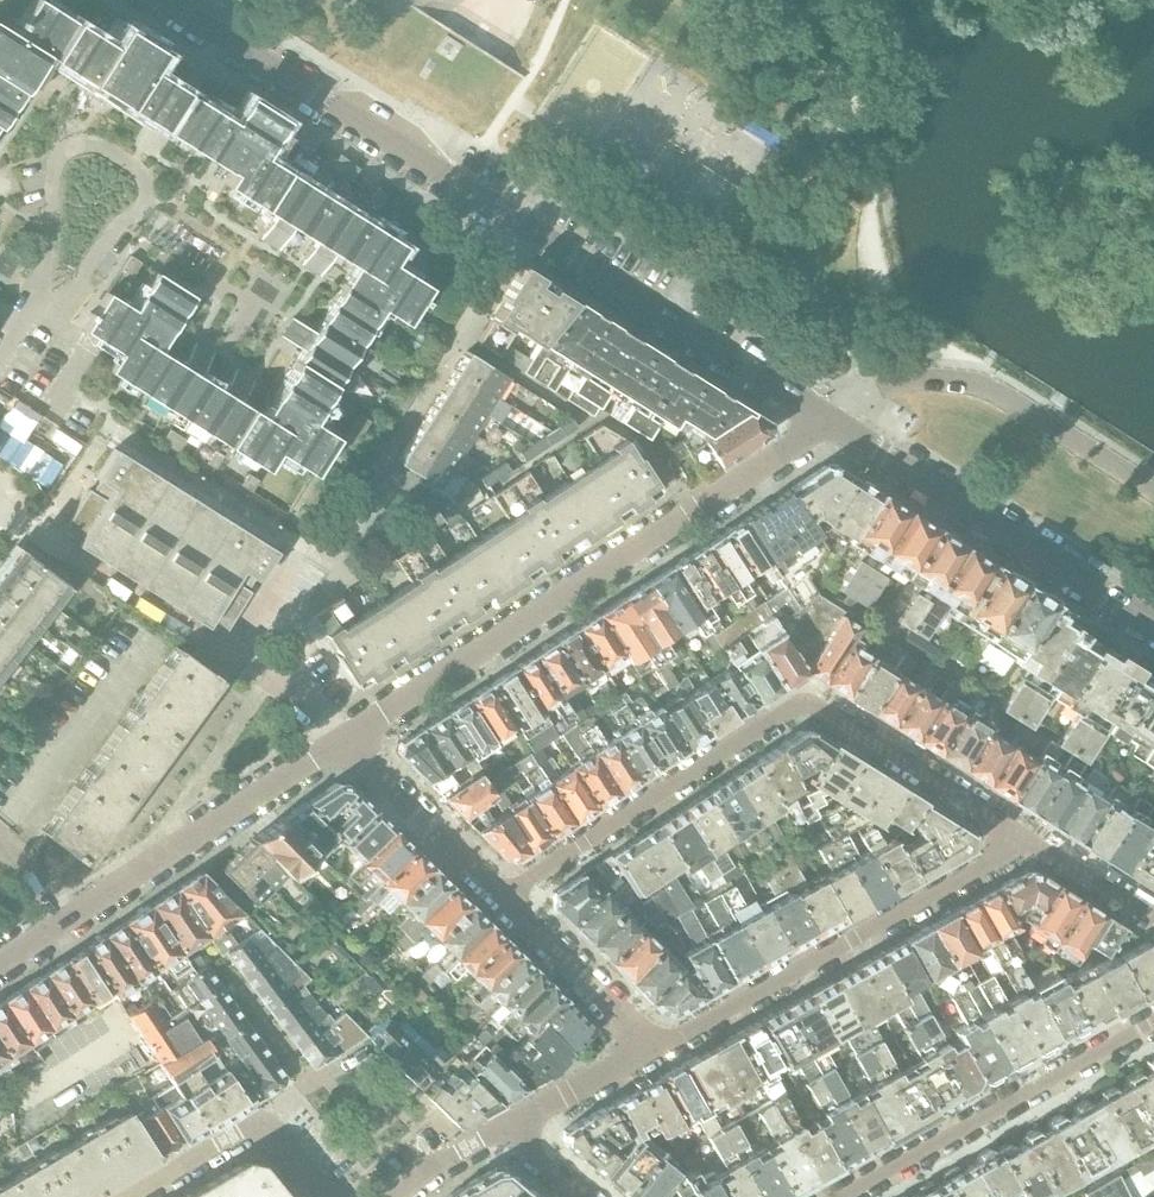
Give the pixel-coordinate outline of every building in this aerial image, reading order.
[(12,101),(19,89),(24,92),(35,74),(40,66),(35,64),(41,54),(47,57),(70,19),(40,0),(30,0),(18,20),(15,18),(12,22),(15,24),(10,32),(0,25),(0,119),(12,101)] [(109,96),(156,126),(166,111),(180,89),(144,66),(155,48),(117,24),(105,42),(70,19),(47,57),(83,80),(80,85),(88,89),(98,96),(106,101),(109,96)] [(443,25),(441,28),(412,72),(478,115),(508,70),(509,68),(490,55),(448,29),(443,25)] [(263,209),(286,171),(263,157),(274,139),(286,120),(228,84),(219,97),(240,110),(232,122),(196,99),(180,89),(166,111),(156,126),(173,136),(229,172),(229,171),(233,174),(226,186),(263,209)] [(745,120),(741,127),(765,143),(763,145),(773,152),(781,140),(753,121),(747,118),(745,120)] [(291,140),(301,146),(309,134),(299,128),(291,140)] [(309,134),(301,146),(312,153),(319,141),(309,134)] [(332,168),(342,174),(349,162),(340,155),(332,168)] [(293,228),(304,234),(334,188),(292,161),(286,171),(263,209),(274,216),(260,239),(278,250),(293,228)] [(349,162),(342,174),(352,180),(359,169),(349,162)] [(346,261),(370,224),(376,214),(334,188),(304,234),(315,242),(301,265),(319,276),(333,253),(346,261)] [(380,208),(386,197),(379,188),(378,188),(370,201),(380,208)] [(345,285),(322,320),(360,344),(382,309),(407,325),(421,303),(424,305),(427,301),(423,299),(430,289),(394,265),(406,247),(405,247),(400,243),(370,224),(346,261),(356,267),(345,285)] [(400,243),(405,247),(406,246),(412,250),(416,243),(409,229),(400,243)] [(133,276),(141,263),(142,262),(131,256),(122,269),(133,276)] [(516,330),(540,346),(576,303),(575,303),(575,302),(553,288),(550,293),(537,285),(540,280),(521,268),(501,301),(505,303),(497,316),(496,315),(478,343),(499,357),(499,356),(524,372),(531,361),(506,345),(516,330)] [(145,395),(169,357),(159,351),(193,296),(156,272),(133,309),(108,293),(94,315),(91,313),(88,317),(91,319),(84,331),(120,354),(109,372),(145,395)] [(568,367),(600,317),(576,302),(576,303),(540,346),(531,361),(524,372),(524,373),(532,378),(544,358),(558,367),(546,387),(554,392),(568,367)] [(566,400),(578,407),(625,333),(600,317),(568,367),(582,375),(566,400)] [(296,363),(333,386),(342,393),(369,350),(360,344),(322,320),(315,333),(293,319),(288,325),(281,337),(303,351),(296,363)] [(416,348),(425,335),(414,328),(406,342),(416,348)] [(619,399),(651,350),(625,333),(578,407),(593,416),(598,407),(608,392),(619,399)] [(147,409),(181,430),(210,383),(199,376),(213,354),(195,343),(181,365),(169,357),(145,395),(131,416),(139,421),(147,409)] [(620,422),(632,429),(674,364),(651,350),(619,399),(630,406),(620,422)] [(455,370),(499,398),(510,379),(470,354),(467,352),(464,356),(464,355),(455,370)] [(311,421),(333,386),(296,363),(275,395),(262,416),(253,410),(228,450),(264,472),(275,454),(312,477),(336,437),(311,421)] [(675,420),(700,381),(674,364),(632,429),(647,438),(657,422),(669,431),(671,425),(675,420)] [(228,450),(253,410),(240,402),(254,380),(236,368),(222,390),(210,383),(181,430),(215,452),(207,465),(215,469),(228,450)] [(487,415),(499,398),(455,370),(443,388),(487,415)] [(105,399),(113,387),(103,380),(95,392),(105,399)] [(683,455),(687,451),(750,412),(700,381),(675,420),(689,431),(684,438),(666,450),(671,457),(684,476),(693,470),(683,455)] [(398,397),(408,403),(415,392),(405,385),(398,397)] [(487,415),(443,388),(432,406),(476,434),(487,415)] [(401,415),(408,403),(398,397),(390,408),(401,415)] [(464,452),(476,434),(432,406),(420,424),(464,452)] [(750,412),(687,451),(704,476),(766,435),(767,423),(750,412)] [(354,447),(371,421),(360,414),(343,441),(354,447)] [(578,428),(572,419),(559,427),(565,436),(578,428)] [(464,452),(420,424),(409,441),(454,469),(464,452)] [(568,480),(599,528),(616,517),(612,512),(625,504),(628,509),(647,497),(643,492),(654,485),(657,490),(660,488),(652,477),(639,457),(635,459),(627,446),(628,445),(624,439),(601,425),(583,437),(599,461),(568,480)] [(170,447),(178,434),(170,429),(162,442),(170,447)] [(178,434),(170,447),(178,452),(186,440),(178,434)] [(546,436),(533,444),(538,453),(551,445),(546,436)] [(441,489),(454,469),(409,441),(399,458),(397,462),(422,478),(441,489)] [(538,453),(533,444),(520,452),(526,461),(538,453)] [(273,551),(222,520),(129,461),(129,462),(115,453),(116,450),(115,449),(96,479),(100,481),(93,493),(89,490),(74,514),(63,532),(79,542),(76,545),(206,627),(208,623),(224,633),(250,592),(246,589),(253,578),(257,580),(275,552),(276,551),(274,550),(273,551)] [(493,470),(499,479),(511,471),(505,462),(493,470)] [(825,528),(856,479),(844,471),(844,472),(837,467),(823,467),(789,489),(810,519),(815,515),(824,522),(821,526),(825,528)] [(486,487),(499,479),(493,470),(480,478),(486,487)] [(582,539),(599,528),(568,480),(544,496),(529,472),(494,495),(493,494),(492,495),(508,520),(478,539),(509,587),(525,577),(522,572),(535,563),(538,568),(540,566),(537,562),(550,553),(553,558),(556,556),(553,551),(563,545),(566,549),(569,548),(566,543),(579,534),(582,539)] [(252,491),(259,479),(248,473),(241,485),(252,491)] [(832,569),(848,541),(878,493),(856,479),(825,528),(837,536),(832,545),(829,547),(820,560),(832,569)] [(807,577),(820,560),(829,547),(820,533),(810,519),(789,489),(741,520),(799,609),(803,606),(815,592),(807,577)] [(852,597),(906,511),(878,493),(848,541),(862,551),(839,589),(852,597)] [(460,516),(454,507),(442,516),(448,524),(460,516)] [(890,568),(904,577),(934,529),(906,511),(852,597),(843,611),(842,613),(850,619),(853,616),(855,617),(861,606),(862,604),(866,607),(885,576),(890,568)] [(799,609),(741,520),(723,532),(750,573),(759,568),(776,593),(774,595),(767,599),(776,612),(766,619),(802,674),(805,671),(842,613),(843,611),(816,593),(815,592),(803,606),(799,609)] [(901,644),(910,630),(962,546),(934,529),(904,577),(919,587),(906,606),(896,621),(897,622),(890,633),(902,641),(900,644),(901,644)] [(766,619),(776,612),(767,599),(764,601),(763,601),(757,605),(740,580),(750,573),(723,532),(706,543),(758,624),(766,619)] [(387,598),(418,646),(433,636),(430,631),(443,623),(446,628),(449,626),(446,621),(456,614),(459,619),(462,617),(459,612),(472,604),(475,609),(478,607),(474,602),(487,594),(490,599),(509,587),(478,539),(447,559),(431,536),(395,559),(411,583),(387,598)] [(739,616),(731,622),(740,636),(745,632),(758,624),(706,543),(687,556),(714,597),(722,591),(730,600),(728,601),(732,606),(739,616)] [(47,606),(65,583),(72,574),(53,559),(46,568),(15,544),(0,563),(0,666),(47,606)] [(957,619),(991,564),(962,546),(910,630),(924,639),(941,611),(955,620),(957,619)] [(705,603),(714,597),(687,556),(670,567),(695,606),(721,648),(740,636),(731,622),(722,628),(705,603)] [(987,639),(1022,584),(991,564),(957,619),(987,639)] [(660,606),(677,630),(689,622),(715,659),(724,652),(721,648),(695,606),(670,567),(645,583),(660,606)] [(663,640),(677,630),(660,606),(645,583),(622,598),(678,682),(686,677),(677,665),(678,665),(670,654),(672,653),(663,640)] [(1012,661),(1014,662),(1047,606),(1050,602),(1022,584),(987,639),(986,641),(981,637),(970,653),(975,657),(974,658),(1002,675),(1012,661)] [(400,658),(418,646),(387,598),(374,606),(356,617),(349,606),(343,598),(313,617),(329,640),(338,653),(335,655),(356,687),(358,685),(355,680),(365,673),(369,678),(387,666),(384,661),(397,653),(400,658)] [(597,615),(628,662),(629,661),(638,675),(652,666),(664,684),(650,693),(654,698),(677,682),(685,695),(686,695),(678,682),(622,598),(597,615)] [(1036,684),(1040,679),(1074,628),(1075,626),(1065,620),(1069,614),(1050,602),(1047,606),(1014,662),(1026,670),(1014,689),(1001,709),(1014,717),(1036,684)] [(805,671),(821,681),(857,624),(850,619),(842,613),(805,671)] [(607,676),(628,662),(597,615),(576,628),(607,676)] [(802,674),(766,619),(758,624),(745,632),(781,687),(802,674)] [(821,681),(845,696),(871,654),(859,647),(866,634),(868,632),(880,640),(884,634),(872,627),(860,619),(857,624),(821,681)] [(607,676),(576,628),(554,642),(583,687),(585,687),(587,690),(607,676)] [(1040,679),(1036,684),(1014,717),(1040,735),(1043,737),(1048,728),(1038,721),(1036,724),(1034,723),(1050,696),(1064,705),(1098,651),(1101,646),(1074,628),(1040,679)] [(757,703),(781,687),(745,632),(740,636),(721,648),(732,665),(757,703)] [(845,696),(868,710),(894,669),(882,661),(891,645),(894,641),(884,634),(880,640),(871,654),(845,696)] [(949,655),(954,647),(945,641),(940,648),(949,655)] [(583,687),(554,642),(533,656),(572,716),(577,724),(587,717),(600,709),(595,702),(584,710),(573,694),(583,687)] [(132,707),(174,738),(206,695),(218,678),(213,675),(214,674),(207,669),(206,670),(186,655),(176,647),(132,707)] [(1062,748),(1070,754),(1095,715),(1128,662),(1118,656),(1114,661),(1098,651),(1064,705),(1076,712),(1061,736),(1048,728),(1043,737),(1046,739),(1062,748)] [(868,710),(891,725),(917,683),(904,675),(914,661),(903,654),(894,669),(868,710)] [(572,716),(533,656),(515,668),(542,710),(550,704),(563,722),(572,716)] [(1121,735),(1152,685),(1135,674),(1138,669),(1128,662),(1095,715),(1070,754),(1084,762),(1104,730),(1119,739),(1121,735)] [(954,680),(930,664),(917,683),(891,725),(916,741),(954,680)] [(757,703),(732,665),(710,679),(735,717),(757,703)] [(559,736),(542,710),(515,668),(490,684),(519,730),(533,752),(539,749),(559,736)] [(735,717),(710,679),(693,690),(691,688),(693,687),(686,676),(686,677),(678,682),(686,695),(711,733),(735,717)] [(916,741),(937,754),(964,713),(949,704),(962,685),(954,680),(916,741)] [(519,730),(490,684),(467,699),(497,745),(519,730)] [(1141,760),(1153,740),(1153,686),(1152,685),(1121,735),(1134,743),(1128,752),(1141,760)] [(642,778),(664,763),(627,705),(620,696),(620,695),(609,703),(616,712),(612,714),(623,729),(615,735),(642,778)] [(687,748),(711,733),(686,695),(685,695),(663,710),(687,748)] [(962,770),(988,728),(975,720),(987,702),(977,695),(964,713),(937,754),(962,770)] [(664,763),(687,748),(663,710),(659,706),(650,711),(639,697),(627,705),(664,763)] [(477,760),(497,745),(467,699),(446,712),(477,760)] [(87,769),(129,800),(161,756),(174,738),(132,707),(87,769)] [(481,773),(484,771),(477,760),(446,712),(420,729),(446,770),(463,759),(465,765),(472,775),(474,777),(481,773)] [(642,778),(615,735),(605,742),(587,717),(577,724),(575,725),(619,793),(642,778)] [(596,808),(619,793),(575,725),(565,731),(571,741),(568,743),(578,758),(568,766),(569,767),(596,808)] [(987,786),(1014,744),(988,728),(962,770),(987,786)] [(446,770),(420,729),(400,742),(397,754),(398,754),(442,797),(458,787),(457,786),(446,770)] [(812,764),(819,769),(834,746),(810,730),(802,731),(776,747),(795,775),(812,764)] [(987,786),(1009,799),(1046,739),(1043,737),(1040,735),(1032,748),(1017,739),(1014,744),(987,786)] [(1032,814),(1062,767),(1053,762),(1062,748),(1046,739),(1009,799),(1032,814)] [(1141,760),(1153,768),(1153,740),(1141,760)] [(825,792),(832,797),(855,759),(834,746),(819,769),(809,784),(819,789),(805,795),(808,802),(812,808),(812,809),(824,801),(825,792)] [(805,822),(817,816),(812,809),(812,808),(808,802),(799,807),(791,792),(800,787),(795,775),(776,747),(751,764),(779,807),(790,826),(803,819),(805,822)] [(575,821),(596,808),(569,767),(561,772),(550,756),(545,759),(539,749),(533,752),(531,754),(575,821)] [(550,838),(575,821),(531,754),(530,753),(506,768),(509,773),(519,767),(534,789),(523,797),(524,798),(550,838)] [(1032,814),(1055,828),(1082,785),(1073,779),(1084,762),(1070,754),(1062,767),(1032,814)] [(1102,764),(1089,756),(1085,762),(1098,770),(1102,764)] [(845,816),(854,811),(878,773),(855,759),(832,797),(841,802),(818,814),(815,807),(812,809),(817,816),(824,830),(845,816)] [(769,814),(779,807),(751,764),(729,778),(758,822),(760,820),(763,824),(760,826),(775,851),(787,844),(769,814)] [(1055,828),(1078,843),(1105,799),(1096,793),(1107,776),(1093,767),(1082,785),(1055,828)] [(1135,784),(1143,771),(1138,767),(1129,780),(1135,784)] [(129,800),(87,769),(41,831),(71,853),(71,854),(78,860),(79,859),(83,862),(117,816),(129,800)] [(482,804),(492,798),(495,796),(481,773),(474,777),(472,775),(457,786),(458,787),(442,797),(463,818),(482,804)] [(879,827),(886,818),(903,789),(878,773),(854,811),(845,816),(824,830),(830,841),(846,834),(855,828),(860,826),(869,821),(879,827)] [(760,820),(758,822),(729,778),(703,795),(732,839),(743,831),(761,859),(771,853),(775,851),(760,826),(763,824),(760,820)] [(1100,857),(1128,813),(1118,807),(1129,791),(1116,782),(1105,799),(1078,843),(1100,857)] [(344,845),(376,812),(350,786),(335,784),(308,802),(339,835),(343,840),(341,842),(344,845)] [(904,830),(909,822),(922,801),(903,789),(886,818),(904,830)] [(550,838),(524,798),(513,805),(503,791),(495,796),(492,798),(502,811),(529,852),(550,838)] [(722,846),(732,839),(703,795),(680,810),(708,854),(712,851),(714,854),(710,857),(726,881),(730,879),(738,873),(722,846)] [(1100,857),(1123,871),(1150,828),(1140,822),(1151,805),(1138,796),(1128,813),(1100,857)] [(919,838),(935,868),(970,848),(971,848),(971,832),(971,831),(922,801),(909,822),(913,827),(919,838)] [(339,835),(308,802),(282,819),(319,855),(339,835)] [(529,852),(502,811),(492,818),(482,804),(463,818),(503,859),(516,860),(529,852)] [(712,851),(708,854),(680,810),(655,826),(680,864),(684,869),(695,863),(712,889),(714,888),(725,881),(726,881),(710,857),(714,854),(712,851)] [(344,845),(361,861),(393,830),(376,812),(344,845)] [(328,864),(319,855),(282,819),(252,838),(253,839),(289,875),(292,877),(312,857),(324,868),(328,864)] [(1153,872),(1153,821),(1150,828),(1123,871),(1145,885),(1153,872)] [(676,916),(691,909),(694,907),(671,870),(680,864),(655,826),(629,843),(676,916)] [(917,878),(900,848),(894,838),(884,843),(874,828),(865,833),(860,826),(855,828),(868,851),(891,892),(917,878)] [(344,880),(359,896),(365,900),(414,850),(393,830),(361,861),(344,880)] [(866,906),(891,892),(868,851),(859,856),(846,834),(830,841),(866,906)] [(917,878),(935,868),(919,838),(900,848),(917,878)] [(289,875),(253,839),(250,842),(249,841),(238,853),(274,890),(289,875)] [(844,919),(866,906),(830,841),(818,849),(832,872),(821,878),(844,919)] [(666,921),(676,916),(629,843),(610,856),(620,873),(626,882),(635,894),(645,887),(666,921)] [(399,901),(432,868),(414,850),(365,900),(359,896),(349,906),(359,915),(373,901),(376,904),(378,902),(388,912),(399,901)] [(258,906),(274,890),(238,853),(224,867),(222,869),(228,875),(220,884),(248,912),(249,911),(251,913),(258,906)] [(788,950),(817,934),(776,861),(771,853),(761,859),(760,861),(764,868),(760,870),(773,894),(760,901),(788,950)] [(844,919),(821,878),(819,874),(805,881),(789,854),(776,861),(817,934),(844,919)] [(604,890),(620,873),(610,856),(594,867),(599,872),(590,883),(582,874),(553,893),(551,906),(552,906),(570,924),(604,890)] [(397,925),(404,932),(450,886),(432,868),(399,901),(412,914),(407,915),(397,925)] [(177,888),(208,935),(243,912),(202,871),(177,888)] [(1018,917),(1029,923),(1054,884),(1035,872),(1026,872),(1025,872),(997,888),(1014,920),(1018,917)] [(1153,891),(1153,872),(1145,885),(1153,891)] [(758,967),(788,950),(760,901),(747,909),(730,879),(726,881),(725,881),(714,888),(718,893),(758,967)] [(570,924),(588,942),(635,894),(626,882),(611,897),(604,890),(570,924)] [(1048,947),(1078,900),(1054,884),(1029,923),(1027,927),(1040,935),(1037,940),(1048,947)] [(425,926),(436,938),(469,905),(450,886),(404,932),(397,939),(406,948),(423,931),(425,926)] [(208,935),(177,888),(151,904),(187,959),(190,964),(195,971),(203,965),(190,947),(208,935)] [(1018,927),(1014,920),(997,888),(975,900),(1011,964),(1017,961),(1022,958),(1014,944),(1008,933),(1014,929),(1018,927)] [(758,967),(718,893),(703,902),(717,926),(704,933),(731,981),(758,967)] [(607,961),(641,927),(634,920),(644,909),(635,894),(588,942),(607,961)] [(311,919),(323,907),(315,900),(304,912),(311,919)] [(1011,964),(975,900),(954,912),(976,951),(986,945),(1001,970),(1011,964)] [(1073,963),(1086,943),(1103,915),(1078,900),(1048,947),(1073,963)] [(172,987),(195,971),(190,964),(175,974),(171,969),(187,959),(151,904),(123,923),(155,971),(167,990),(170,988),(172,987)] [(469,905),(436,938),(446,948),(421,975),(429,983),(436,976),(442,970),(488,924),(469,905)] [(731,981),(704,933),(691,909),(676,916),(694,946),(683,953),(691,967),(707,995),(731,981)] [(964,958),(976,951),(954,912),(929,926),(965,990),(976,983),(979,981),(978,982),(964,958)] [(1103,915),(1086,943),(1104,954),(1122,927),(1103,915)] [(291,940),(301,929),(294,921),(283,932),(291,940)] [(628,982),(676,934),(664,922),(656,927),(649,935),(641,927),(607,961),(628,982)] [(84,948),(111,990),(116,996),(155,971),(123,923),(84,948)] [(470,973),(504,940),(488,924),(442,970),(446,974),(448,973),(452,977),(462,966),(470,973)] [(936,973),(950,998),(965,990),(929,926),(902,941),(924,980),(936,973)] [(239,971),(281,940),(274,943),(265,934),(254,943),(248,936),(235,945),(228,937),(216,946),(222,955),(225,953),(239,971)] [(628,982),(647,1001),(672,977),(681,967),(672,958),(682,946),(678,935),(676,934),(628,982)] [(239,971),(254,991),(297,959),(300,956),(283,939),(281,940),(239,971)] [(472,1000),(518,954),(504,940),(470,973),(477,980),(466,991),(470,995),(469,997),(472,1000)] [(913,986),(924,980),(902,941),(879,954),(904,1000),(906,1004),(915,1020),(929,1013),(913,986)] [(1140,998),(1153,990),(1153,948),(1144,941),(1116,957),(1140,998)] [(349,954),(339,944),(331,952),(341,962),(349,954)] [(363,958),(370,952),(364,946),(358,952),(357,953),(362,959),(363,958)] [(93,1001),(111,990),(84,948),(66,960),(93,1001)] [(501,1003),(534,969),(518,954),(472,1000),(477,1004),(478,1003),(481,1006),(493,995),(501,1003)] [(906,1004),(904,1000),(879,954),(854,968),(880,1013),(887,1027),(900,1021),(903,1027),(915,1020),(906,1004)] [(1140,998),(1116,957),(1090,972),(1113,1013),(1140,998)] [(1052,958),(1048,965),(1049,966),(1056,971),(1064,966),(1065,966),(1052,958)] [(269,1011),(304,985),(311,979),(295,963),(293,962),(297,959),(254,991),(269,1011)] [(93,1001),(66,960),(45,974),(72,1015),(93,1001)] [(1017,961),(1011,964),(1001,970),(1002,969),(1014,991),(1017,996),(1006,1001),(1034,1052),(1038,1054),(1039,1054),(1048,1049),(1049,1042),(1060,1036),(1028,979),(1017,961)] [(172,987),(186,1008),(219,985),(205,966),(204,964),(203,965),(195,971),(172,987)] [(1113,1013),(1090,972),(1086,965),(1061,979),(1083,1022),(1092,1017),(1099,1020),(1099,1021),(1113,1013)] [(1083,1029),(1083,1022),(1061,979),(1058,973),(1057,973),(1056,971),(1049,966),(1028,979),(1060,1036),(1066,1032),(1073,1035),(1083,1030),(1083,1029)] [(707,995),(691,967),(686,972),(681,967),(672,977),(688,1006),(707,995)] [(857,1026),(859,1029),(869,1046),(873,1044),(882,1039),(870,1019),(880,1013),(854,968),(831,981),(857,1026)] [(499,1026),(502,1028),(547,983),(534,969),(501,1003),(508,1010),(496,1021),(500,1025),(499,1026)] [(49,1030),(72,1015),(45,974),(22,989),(49,1030)] [(1034,1052),(1006,1001),(991,975),(979,981),(976,983),(965,990),(969,996),(980,990),(991,1009),(979,1016),(1006,1066),(1013,1069),(1022,1064),(1022,1063),(1023,1056),(1032,1051),(1034,1052)] [(380,987),(370,976),(362,984),(372,994),(380,987)] [(672,1014),(688,1006),(672,977),(647,1001),(659,1013),(672,1015),(672,1014)] [(859,1029),(857,1026),(831,981),(807,994),(833,1039),(843,1034),(854,1054),(853,1054),(853,1055),(866,1048),(869,1046),(859,1029)] [(543,1021),(564,1000),(547,983),(502,1028),(507,1034),(508,1033),(512,1037),(523,1025),(531,1033),(543,1021)] [(198,1026),(232,1003),(219,985),(186,1008),(198,1026)] [(269,1011),(284,1030),(318,1004),(304,985),(269,1011)] [(204,1131),(248,1106),(234,1086),(227,1074),(222,1067),(208,1047),(211,1046),(201,1031),(198,1026),(186,1008),(172,987),(170,988),(167,990),(138,1009),(129,1016),(115,1024),(119,1030),(109,1037),(120,1054),(95,1068),(108,1092),(115,1088),(120,1097),(131,1090),(144,1088),(136,1076),(158,1063),(172,1084),(204,1131)] [(418,987),(407,998),(417,1008),(428,997),(418,987)] [(49,1030),(22,989),(2,1002),(0,1002),(27,1044),(49,1030)] [(379,1006),(390,996),(383,989),(372,999),(379,1006)] [(997,1071),(1006,1066),(979,1016),(969,996),(965,990),(950,998),(966,1024),(955,1031),(961,1041),(984,1082),(987,1083),(997,1078),(996,1078),(997,1071)] [(466,993),(458,1001),(465,1007),(472,1000),(469,997),(466,993)] [(822,1045),(833,1039),(807,994),(784,1007),(821,1073),(831,1068),(834,1066),(822,1045)] [(472,1000),(465,1007),(465,1008),(472,1014),(480,1007),(477,1004),(472,1000)] [(595,1030),(564,1000),(543,1021),(558,1037),(557,1038),(572,1053),(595,1030)] [(0,1002),(0,1054),(3,1060),(9,1067),(14,1075),(25,1070),(13,1053),(27,1044),(0,1002)] [(129,1016),(137,1009),(133,1003),(124,1009),(129,1016)] [(213,1036),(216,1042),(245,1021),(232,1003),(198,1026),(201,1031),(205,1028),(211,1037),(213,1036)] [(284,1030),(298,1048),(334,1020),(328,1012),(326,1014),(318,1004),(284,1030)] [(390,1061),(418,1034),(403,1019),(408,1013),(399,1004),(368,1035),(367,1037),(390,1061)] [(821,1073),(784,1007),(761,1020),(783,1061),(785,1065),(795,1060),(806,1081),(818,1075),(821,1073)] [(337,1055),(367,1037),(368,1035),(345,1012),(334,1020),(298,1048),(313,1068),(337,1055)] [(453,1022),(443,1012),(432,1022),(438,1029),(446,1029),(453,1022)] [(980,1080),(984,1082),(961,1041),(949,1048),(929,1013),(915,1020),(927,1041),(919,1046),(921,1049),(929,1045),(959,1099),(976,1089),(980,1080)] [(772,1100),(783,1095),(787,1094),(772,1068),(783,1061),(761,1020),(758,1022),(735,1034),(758,1076),(772,1100)] [(959,1099),(929,1045),(921,1049),(919,1046),(927,1041),(915,1020),(903,1027),(902,1027),(922,1064),(911,1070),(935,1113),(959,1099)] [(211,1046),(208,1047),(222,1067),(259,1041),(245,1021),(216,1042),(217,1043),(224,1038),(228,1043),(219,1050),(223,1057),(220,1059),(211,1046)] [(517,1047),(528,1058),(547,1076),(547,1077),(557,1071),(556,1070),(572,1053),(557,1038),(558,1037),(543,1021),(531,1033),(517,1047)] [(483,1043),(526,1088),(547,1076),(528,1058),(517,1047),(515,1049),(513,1046),(506,1053),(497,1043),(502,1037),(496,1030),(483,1043)] [(418,1034),(390,1061),(417,1087),(439,1066),(438,1065),(449,1054),(440,1045),(434,1050),(418,1034)] [(758,1076),(735,1034),(709,1049),(735,1096),(749,1088),(746,1083),(758,1076)] [(910,1126),(935,1113),(911,1070),(900,1076),(882,1046),(894,1039),(891,1034),(882,1039),(873,1044),(869,1046),(866,1048),(878,1069),(880,1072),(910,1126)] [(502,1102),(526,1088),(483,1043),(477,1037),(467,1047),(474,1054),(464,1064),(470,1071),(502,1102)] [(246,1068),(251,1074),(272,1058),(259,1041),(222,1067),(227,1074),(234,1086),(238,1083),(234,1077),(246,1068)] [(886,1140),(910,1126),(880,1072),(878,1069),(866,1048),(853,1055),(873,1091),(862,1097),(885,1140),(886,1140)] [(721,1103),(735,1096),(709,1049),(684,1063),(708,1105),(719,1099),(721,1103)] [(1145,1061),(1146,1062),(1145,1062),(1151,1072),(1153,1071),(1153,1073),(1153,1056),(1145,1061)] [(234,1086),(248,1106),(283,1085),(284,1085),(285,1077),(272,1058),(251,1074),(238,1083),(234,1086)] [(708,1105),(684,1063),(660,1077),(683,1118),(693,1112),(707,1137),(721,1129),(708,1105)] [(479,1115),(502,1102),(470,1071),(461,1080),(454,1073),(453,1074),(446,1067),(440,1074),(449,1084),(479,1115)] [(885,1140),(862,1097),(850,1103),(831,1068),(821,1073),(818,1075),(862,1153),(885,1140)] [(1153,1071),(1151,1072),(1143,1076),(1137,1072),(1125,1078),(1125,1079),(1126,1086),(1153,1133),(1153,1073),(1153,1071)] [(838,1167),(862,1153),(818,1075),(806,1081),(804,1082),(819,1108),(808,1114),(814,1124),(838,1167)] [(660,1077),(635,1091),(655,1127),(663,1138),(687,1126),(683,1118),(660,1077)] [(204,1131),(172,1084),(151,1096),(184,1143),(204,1131)] [(462,1124),(479,1115),(449,1084),(444,1090),(440,1086),(428,1098),(452,1122),(454,1123),(458,1125),(462,1124)] [(1127,1148),(1153,1133),(1126,1086),(1117,1090),(1112,1087),(1111,1086),(1099,1093),(1100,1093),(1100,1100),(1127,1148)] [(655,1127),(635,1091),(611,1104),(628,1134),(631,1140),(642,1132),(639,1127),(642,1125),(646,1133),(655,1127)] [(838,1167),(814,1124),(803,1130),(783,1095),(772,1100),(768,1102),(780,1123),(783,1128),(813,1181),(838,1167)] [(184,1143),(151,1096),(140,1103),(144,1110),(139,1113),(142,1118),(141,1118),(164,1155),(184,1143)] [(1127,1148),(1100,1100),(1092,1105),(1086,1101),(1086,1100),(1074,1107),(1074,1108),(1074,1114),(1073,1115),(1101,1162),(1127,1148)] [(100,1113),(94,1102),(86,1107),(92,1117),(100,1113)] [(813,1181),(783,1128),(780,1123),(768,1102),(756,1109),(776,1146),(765,1152),(789,1195),(805,1186),(813,1181)] [(611,1145),(628,1134),(611,1104),(593,1114),(611,1145)] [(739,1106),(729,1112),(734,1121),(744,1115),(739,1106)] [(83,1123),(92,1117),(86,1107),(77,1112),(83,1123)] [(69,1145),(97,1194),(158,1158),(160,1157),(129,1109),(69,1145)] [(621,1153),(611,1145),(593,1114),(563,1131),(566,1134),(565,1140),(563,1142),(562,1143),(563,1144),(565,1145),(601,1176),(621,1153)] [(1075,1177),(1101,1162),(1073,1115),(1066,1119),(1060,1115),(1048,1121),(1049,1122),(1049,1129),(1047,1130),(1075,1177)] [(789,1195),(765,1152),(754,1158),(734,1122),(721,1129),(732,1151),(734,1155),(758,1196),(784,1196),(789,1195)] [(732,1151),(721,1129),(707,1137),(727,1173),(717,1179),(727,1196),(758,1196),(734,1155),(732,1151)] [(1075,1177),(1047,1130),(1040,1133),(1035,1130),(1034,1129),(1023,1136),(1023,1143),(1051,1190),(1075,1177)] [(601,1176),(626,1196),(663,1152),(640,1133),(631,1140),(621,1153),(601,1176)] [(26,1142),(32,1152),(41,1147),(35,1137),(26,1142)] [(32,1152),(26,1142),(21,1145),(17,1147),(22,1155),(23,1157),(32,1152)] [(1023,1143),(1015,1148),(1009,1144),(994,1152),(1020,1196),(1039,1196),(1051,1190),(1023,1143)] [(20,1196),(91,1196),(96,1194),(97,1194),(69,1145),(10,1179),(20,1196)] [(1081,1191),(1084,1196),(1142,1196),(1153,1191),(1153,1147),(1081,1191)] [(994,1152),(994,1150),(993,1150),(988,1149),(978,1155),(976,1160),(976,1161),(969,1165),(986,1196),(1020,1196),(994,1152)] [(681,1172),(684,1169),(663,1152),(626,1196),(627,1196),(660,1196),(671,1185),(681,1172)] [(259,1165),(244,1162),(185,1196),(285,1196),(259,1165)] [(969,1165),(961,1170),(960,1169),(955,1168),(944,1173),(944,1174),(943,1179),(942,1179),(943,1180),(953,1196),(986,1196),(969,1165)] [(516,1179),(505,1170),(505,1169),(491,1171),(451,1194),(454,1196),(501,1196),(516,1179)] [(694,1196),(727,1196),(717,1179),(712,1171),(700,1179),(695,1170),(683,1176),(694,1196)] [(683,1176),(681,1172),(671,1185),(675,1187),(673,1188),(676,1195),(674,1196),(694,1196),(683,1176)] [(10,1179),(0,1185),(0,1196),(20,1196),(10,1179)] [(537,1196),(516,1179),(501,1196),(536,1196),(537,1196)] [(943,1180),(935,1184),(935,1183),(934,1184),(929,1182),(918,1188),(917,1193),(917,1194),(919,1196),(953,1196),(943,1180)]
